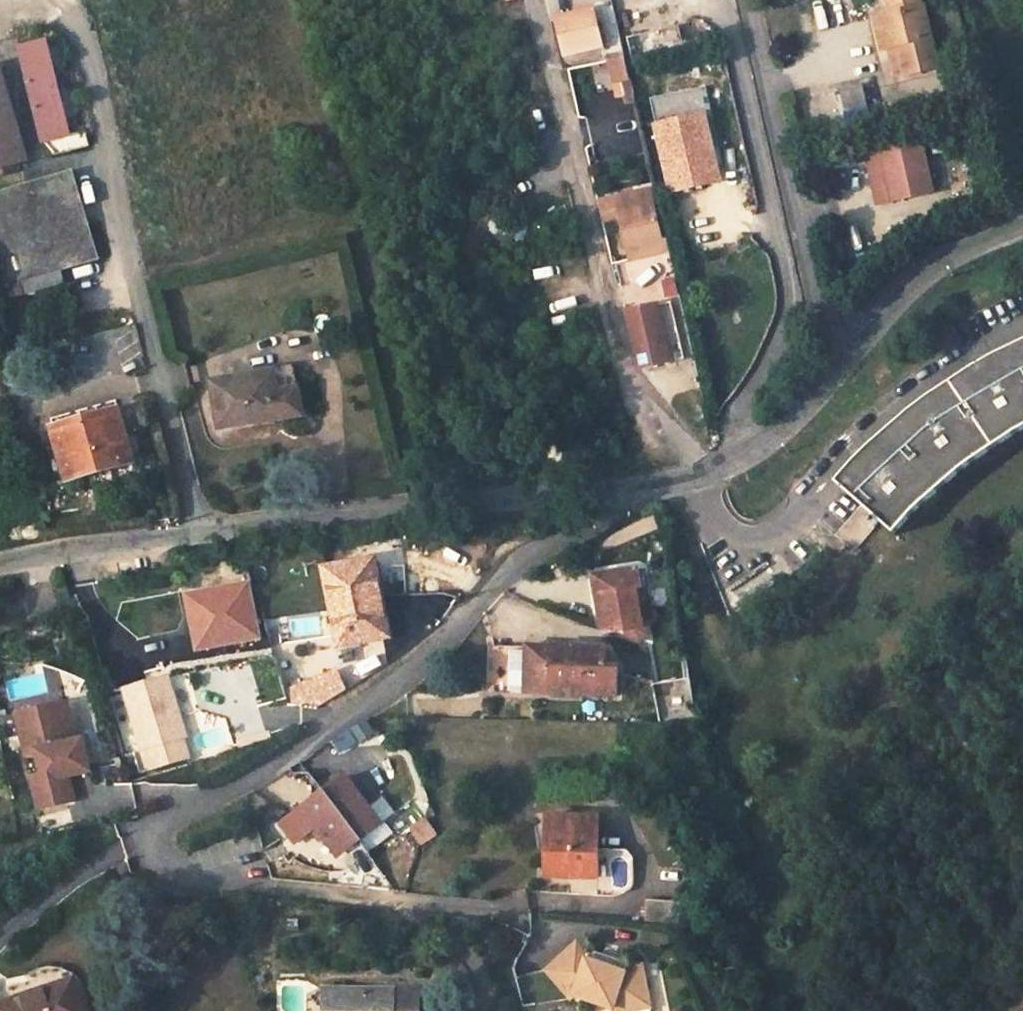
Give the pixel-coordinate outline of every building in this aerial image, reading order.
[(922,0),(888,0),(891,15),(907,75),(939,67),(922,0)] [(593,10),(557,18),(565,55),(601,47),(593,10)] [(907,75),(891,15),(875,18),(882,51),(889,49),(896,78),(907,75)] [(693,22),(668,28),(673,52),(698,47),(693,22)] [(45,42),(21,48),(43,141),(67,135),(45,42)] [(625,59),(609,62),(614,85),(629,82),(625,59)] [(26,160),(0,71),(0,167),(26,160)] [(864,86),(800,102),(807,129),(871,113),(864,86)] [(962,90),(925,100),(929,115),(966,106),(962,90)] [(712,149),(704,115),(657,126),(674,194),(708,185),(700,152),(712,149)] [(43,141),(56,154),(89,146),(87,137),(82,138),(80,132),(67,135),(43,141)] [(923,143),(882,152),(893,201),(934,192),(923,143)] [(700,152),(708,185),(720,182),(712,149),(700,152)] [(893,201),(882,152),(869,155),(879,204),(893,201)] [(4,287),(21,282),(99,258),(88,222),(72,170),(0,191),(0,276),(4,287)] [(650,188),(614,196),(628,258),(664,250),(650,188)] [(4,287),(7,299),(24,294),(21,282),(4,287)] [(655,303),(624,311),(638,369),(670,361),(669,358),(675,357),(673,348),(667,350),(666,346),(661,327),(655,303)] [(666,346),(679,344),(674,324),(661,327),(666,346)] [(837,484),(861,505),(836,533),(855,550),(880,521),(893,532),(919,507),(964,467),(1022,428),(1022,427),(1022,343),(1019,345),(981,365),(927,402),(890,431),(854,466),(837,484)] [(294,367),(213,381),(219,427),(300,413),(294,367)] [(119,414),(54,431),(66,479),(131,462),(119,414)] [(381,594),(374,560),(326,569),(340,643),(382,635),(374,595),(381,594)] [(639,570),(595,576),(600,628),(609,631),(629,628),(630,634),(634,638),(644,637),(638,588),(641,588),(639,570)] [(136,597),(139,635),(192,630),(189,593),(136,597)] [(552,686),(585,687),(585,693),(617,694),(619,662),(612,661),(612,646),(528,642),(528,649),(497,647),(494,688),(551,691),(552,686)] [(335,672),(290,690),(295,701),(315,694),(323,706),(346,690),(335,672)] [(187,760),(174,713),(178,711),(167,676),(125,688),(149,771),(187,760)] [(690,679),(653,684),(659,721),(697,721),(690,679)] [(54,726),(70,723),(67,706),(50,710),(54,726)] [(77,753),(70,723),(54,726),(50,710),(16,717),(25,756),(36,754),(41,777),(30,780),(37,811),(73,803),(67,779),(88,774),(83,751),(77,753)] [(345,774),(303,806),(336,852),(333,854),(344,870),(360,858),(351,846),(381,823),(345,774)] [(547,862),(573,863),(573,871),(579,876),(598,876),(599,854),(599,816),(548,815),(547,862)] [(426,816),(411,826),(422,842),(437,833),(426,816)] [(599,854),(598,876),(598,886),(606,884),(609,879),(610,854),(599,854)] [(127,859),(115,866),(122,878),(130,879),(131,874),(127,859)] [(573,863),(547,862),(546,875),(579,876),(573,871),(573,863)] [(644,923),(680,927),(682,901),(646,897),(644,923)] [(545,970),(516,976),(523,1008),(571,998),(575,994),(614,1007),(615,1010),(622,1010),(651,1005),(643,964),(626,967),(625,971),(587,958),(588,955),(577,942),(545,970)] [(622,960),(595,951),(588,955),(587,958),(625,971),(626,967),(622,960)] [(0,1007),(0,1010),(84,1010),(70,972),(61,967),(49,966),(37,970),(25,976),(6,980),(12,1002),(0,1007)] [(324,987),(324,1010),(395,1010),(395,988),(324,987)]
